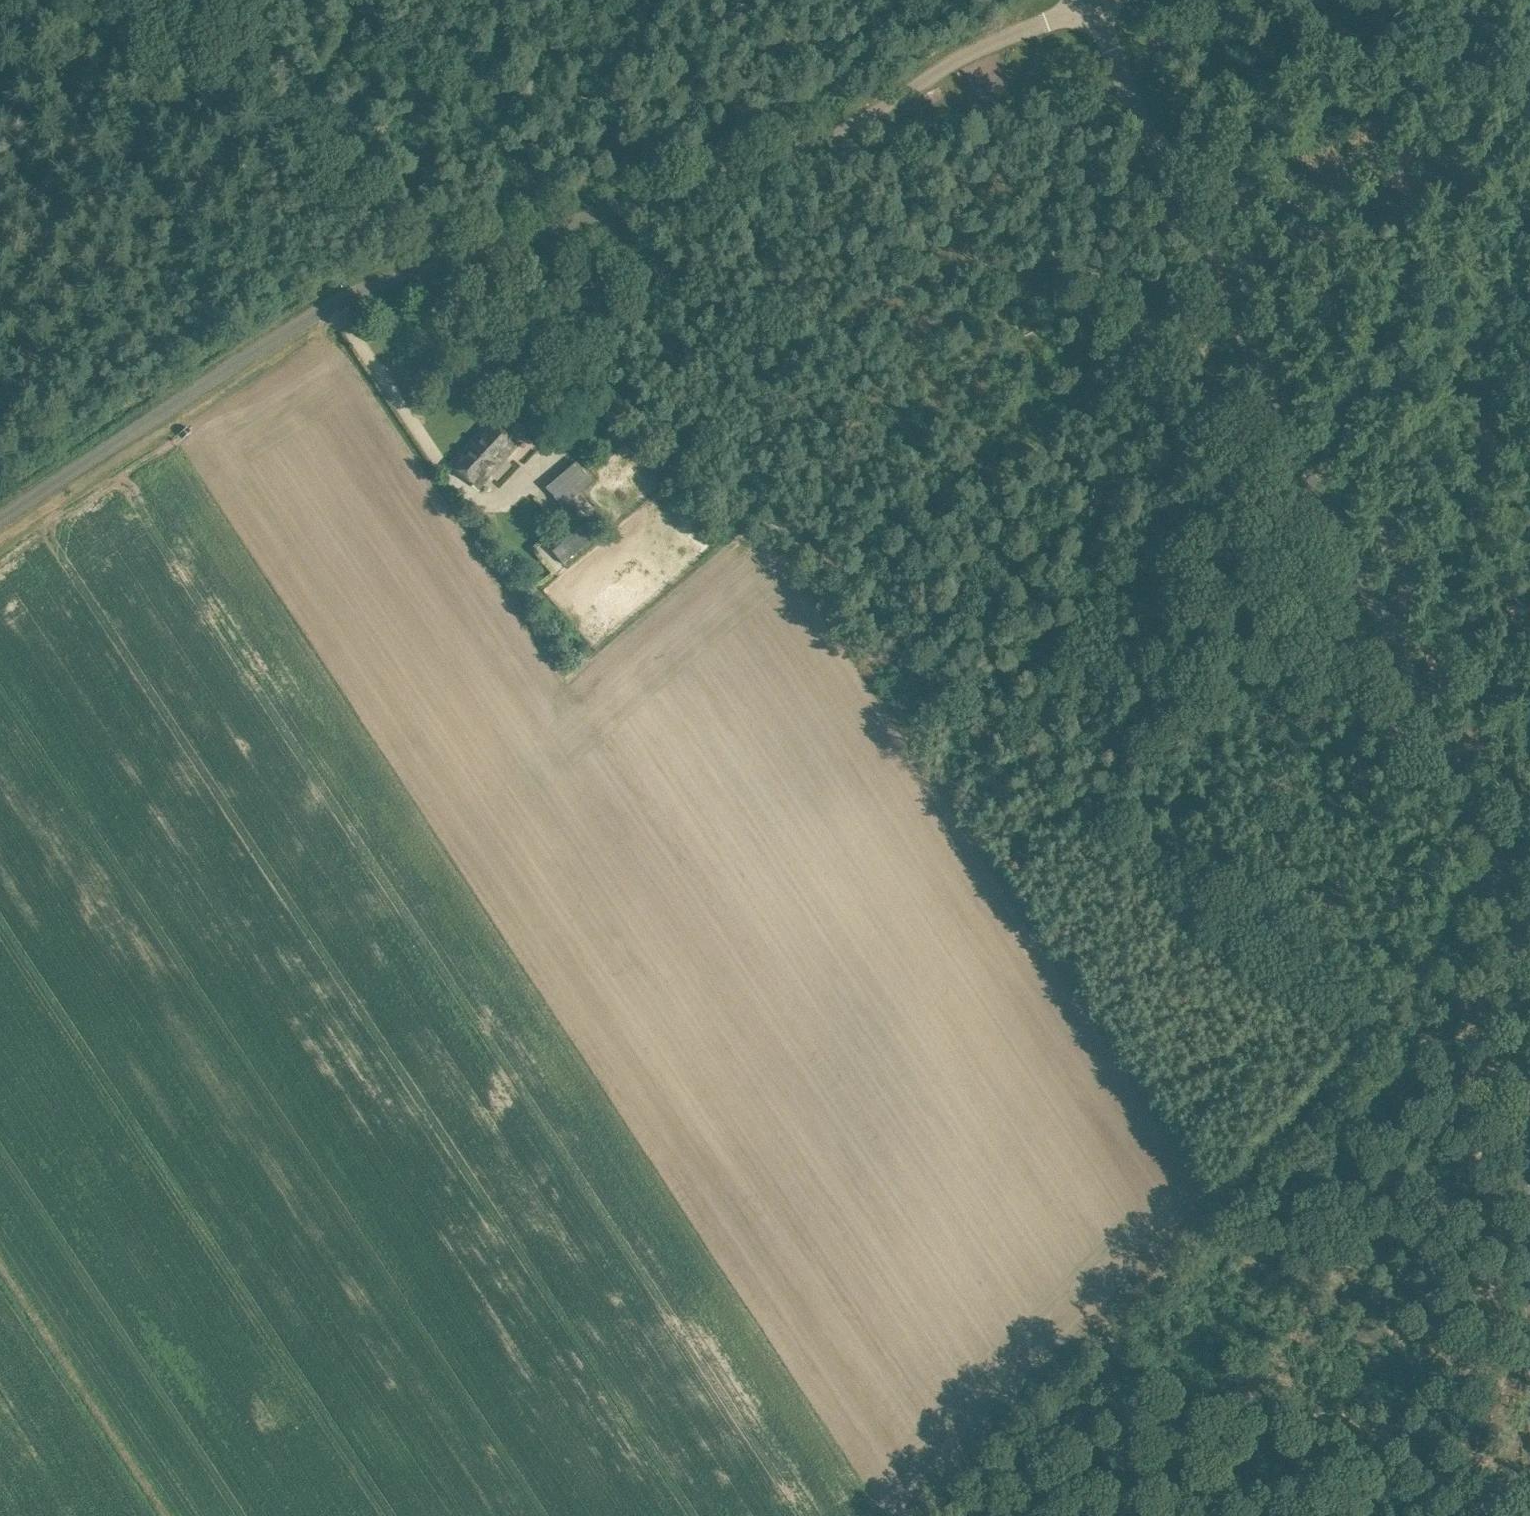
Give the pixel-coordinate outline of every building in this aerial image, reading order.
[(455,467),(478,488),(489,475),(485,471),(501,454),(505,458),(516,446),(508,439),(509,438),(498,428),(497,429),(493,425),(455,467)] [(546,488),(563,507),(593,481),(576,461),(546,488)] [(550,548),(564,565),(611,525),(596,508),(550,548)]
